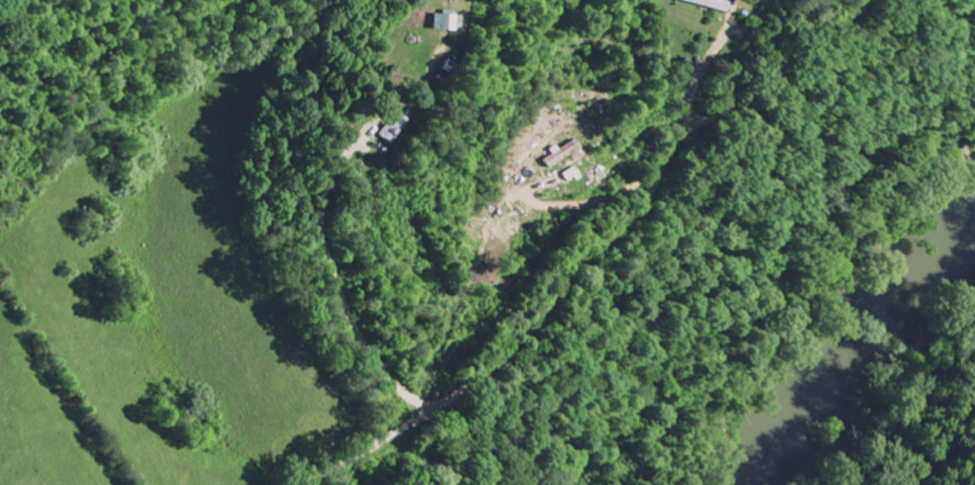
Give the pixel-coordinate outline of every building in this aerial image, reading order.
[(726,9),(727,0),(697,0),(726,9)] [(435,11),(432,29),(458,31),(462,10),(435,11)] [(446,57),(437,66),(453,75),(460,65),(446,57)] [(399,113),(390,122),(385,119),(377,132),(389,142),(406,119),(399,113)] [(572,137),(542,157),(548,165),(577,146),(572,137)]
